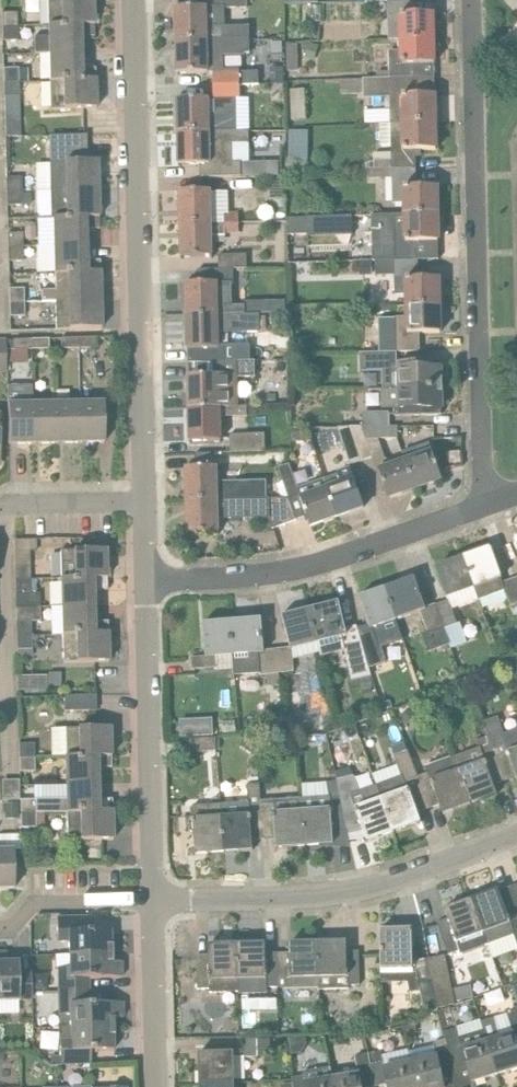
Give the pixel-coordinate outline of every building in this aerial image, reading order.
[(48,25),(47,25),(47,26),(94,25),(93,0),(48,0),(48,25)] [(213,6),(213,8),(248,7),(247,0),(213,0),(213,6)] [(401,38),(434,37),(433,13),(413,14),(413,0),(387,0),(389,38),(401,38)] [(249,25),(207,26),(207,7),(177,8),(177,6),(176,6),(176,40),(249,39),(249,25)] [(2,26),(18,26),(17,12),(2,12),(2,26)] [(94,25),(47,26),(48,36),(34,36),(35,53),(48,52),(48,54),(82,53),(81,37),(94,37),(94,25)] [(2,26),(3,40),(18,40),(18,26),(2,26)] [(389,77),(413,76),(412,64),(435,63),(434,37),(401,38),(401,51),(389,51),(389,77)] [(249,53),(249,39),(176,40),(177,75),(179,75),(178,73),(207,73),(207,75),(208,75),(208,70),(213,71),(214,86),(240,85),(259,85),(259,71),(222,72),(222,53),(249,53)] [(284,55),(284,42),(271,42),(272,55),(284,55)] [(319,46),(309,42),(303,57),(313,61),(319,46)] [(288,71),(298,71),(297,44),(288,44),(288,71)] [(49,81),(50,81),(96,81),(95,68),(82,69),(82,53),(48,54),(49,81)] [(4,82),(19,82),(19,67),(3,68),(4,82)] [(28,68),(19,68),(19,81),(28,81),(28,68)] [(390,97),(391,123),(436,122),(435,94),(414,94),(413,76),(389,77),(389,78),(363,78),(363,80),(340,80),(340,88),(340,94),(348,94),(363,94),(363,98),(390,97)] [(96,81),(50,81),(51,109),(63,109),(63,110),(96,109),(96,81)] [(19,95),(19,82),(4,82),(4,96),(19,95)] [(240,98),(240,85),(214,86),(214,98),(209,98),(209,97),(207,97),(207,99),(179,100),(179,98),(178,98),(178,132),(209,131),(209,130),(222,130),(222,131),(236,131),(236,130),(236,119),(229,119),(229,98),(240,98)] [(305,119),(305,103),(291,103),(291,120),(305,119)] [(375,169),(416,168),(415,150),(436,150),(436,122),(391,123),(391,154),(374,154),(375,162),(375,169)] [(203,178),(234,177),(241,177),(241,162),(232,162),(231,143),(248,143),(248,130),(236,130),(236,131),(222,131),(222,130),(209,130),(209,131),(178,132),(179,167),(180,167),(180,165),(202,165),(203,178)] [(53,191),(66,190),(98,189),(98,161),(85,162),(84,135),(51,136),(53,191)] [(308,156),(288,156),(288,166),(308,166),(308,156)] [(402,203),(403,215),(438,212),(437,186),(416,187),(416,168),(375,169),(375,178),(392,178),(393,203),(402,203)] [(6,177),(6,191),(22,191),(21,177),(6,177)] [(283,182),(269,182),(270,199),(284,199),(283,182)] [(99,218),(98,189),(66,190),(67,205),(53,205),(53,217),(52,217),(52,219),(99,218)] [(180,224),(211,223),(211,212),(211,189),(209,189),(209,191),(181,192),(181,190),(180,190),(180,224)] [(22,205),(22,191),(6,191),(7,205),(22,205)] [(225,223),(239,223),(239,222),(250,222),(257,221),(257,212),(238,213),(238,211),(225,212),(225,223)] [(373,261),(392,261),(418,260),(418,247),(423,246),(423,242),(438,242),(438,212),(403,215),(372,216),(373,261)] [(307,217),(308,237),(353,235),(352,216),(307,217)] [(52,219),(53,246),(86,246),(86,230),(99,229),(99,218),(52,219)] [(212,259),(212,235),(225,235),(225,233),(239,233),(239,223),(225,223),(211,223),(180,224),(181,260),(183,260),(182,258),(211,257),(211,259),(212,259)] [(7,233),(8,247),(23,247),(22,232),(7,233)] [(54,274),(55,274),(100,273),(100,261),(87,261),(86,246),(53,246),(54,274)] [(23,260),(23,247),(8,247),(8,260),(23,260)] [(219,269),(233,268),(247,268),(247,255),(219,256),(219,269)] [(404,292),(405,305),(440,305),(439,278),(419,278),(418,260),(392,261),(393,292),(404,292)] [(372,261),(359,261),(359,275),(372,274),(372,261)] [(244,304),(231,304),(230,283),(233,283),(233,268),(219,269),(219,270),(198,270),(198,284),(187,284),(187,282),(186,282),(187,316),(245,314),(244,304)] [(42,302),(55,301),(101,301),(100,273),(55,274),(55,290),(41,290),(42,302)] [(24,288),(9,288),(9,303),(24,303),(24,288)] [(56,330),(68,330),(102,329),(101,301),(55,301),(56,330)] [(265,314),(285,314),(285,301),(265,301),(265,314)] [(24,303),(9,303),(9,317),(25,316),(24,303)] [(395,317),(396,339),(396,352),(397,352),(420,351),(420,333),(440,333),(440,305),(405,305),(405,316),(395,317)] [(219,351),(218,333),(260,332),(260,330),(259,317),(259,314),(245,314),(187,316),(187,352),(189,352),(189,350),(217,349),(217,351),(219,351)] [(31,339),(31,349),(49,348),(49,338),(31,339)] [(96,338),(78,339),(79,347),(96,347),(96,338)] [(31,349),(31,339),(13,339),(14,349),(31,349)] [(61,348),(79,347),(78,339),(61,339),(61,348)] [(225,361),(255,360),(256,360),(255,347),(225,348),(225,361)] [(383,372),(383,389),(441,388),(441,362),(398,363),(397,352),(396,352),(360,352),(360,372),(383,372)] [(255,377),(255,360),(225,361),(218,361),(218,373),(218,375),(190,376),(190,374),(188,374),(189,407),(220,407),(234,407),(239,407),(238,397),(229,397),(229,377),(255,377)] [(8,445),(33,444),(32,405),(32,385),(7,385),(8,445)] [(441,388),(383,389),(381,389),(381,408),(395,408),(395,415),(441,415),(441,388)] [(104,403),(79,404),(80,443),(105,443),(104,403)] [(32,405),(33,444),(56,444),(56,404),(32,405)] [(56,444),(80,443),(79,404),(56,404),(56,444)] [(219,443),(221,443),(220,417),(220,407),(189,407),(190,444),(191,444),(191,442),(219,441),(219,443)] [(247,416),(247,407),(239,407),(234,407),(234,416),(247,416)] [(363,426),(389,426),(389,412),(363,412),(363,426)] [(362,461),(350,426),(337,427),(350,465),(362,461)] [(362,461),(372,457),(365,438),(362,426),(350,426),(362,461)] [(363,426),(362,426),(365,438),(378,438),(397,438),(397,426),(389,426),(363,426)] [(293,437),(298,441),(303,440),(306,436),(306,431),(302,428),(296,428),(293,432),(293,437)] [(230,452),(265,450),(265,433),(230,434),(230,452)] [(432,449),(404,459),(414,490),(442,480),(432,449)] [(186,466),(187,499),(266,498),(266,489),(265,482),(231,483),(217,483),(217,465),(218,465),(218,453),(195,454),(196,468),(187,468),(187,466),(186,466)] [(414,490),(404,459),(378,468),(389,499),(414,490)] [(337,517),(326,487),(327,487),(324,480),(324,479),(324,478),(298,487),(289,463),(278,467),(289,498),(299,494),(311,527),(337,517)] [(337,517),(364,507),(353,477),(351,478),(348,471),(324,479),(324,480),(327,487),(326,487),(337,517)] [(219,518),(269,518),(273,529),(297,520),(288,498),(266,498),(187,499),(187,536),(189,536),(189,534),(217,533),(217,535),(219,535),(218,532),(219,532),(219,518)] [(515,578),(503,582),(501,579),(502,579),(492,549),(463,559),(474,589),(475,588),(479,600),(505,590),(512,606),(516,603),(516,584),(515,578)] [(61,551),(61,578),(60,578),(60,579),(107,578),(106,550),(61,551)] [(474,589),(463,559),(436,569),(447,598),(474,589)] [(31,566),(15,566),(15,581),(31,580),(31,566)] [(107,578),(60,579),(61,607),(94,606),(94,591),(107,590),(107,578)] [(415,579),(388,589),(398,619),(420,612),(427,632),(422,634),(428,651),(450,644),(444,627),(436,604),(435,603),(425,607),(415,579)] [(15,581),(16,594),(31,593),(31,580),(15,581)] [(398,619),(388,589),(360,598),(370,626),(358,629),(369,676),(371,676),(368,667),(377,664),(374,650),(377,649),(371,629),(398,619)] [(449,600),(436,604),(444,627),(458,623),(449,600)] [(340,604),(310,611),(318,642),(341,637),(351,681),(369,676),(358,629),(347,633),(340,604)] [(63,635),(108,634),(108,622),(95,622),(94,606),(61,607),(62,635),(63,635)] [(40,621),(40,608),(16,608),(16,621),(31,621),(40,621)] [(289,647),(276,649),(279,673),(294,671),(293,659),(320,652),(318,642),(310,611),(282,617),(289,647)] [(262,620),(233,623),(235,655),(258,653),(260,675),(267,674),(268,686),(281,684),(279,673),(276,649),(265,650),(262,620)] [(32,636),(31,621),(16,621),(17,636),(32,636)] [(235,655),(233,623),(203,625),(206,657),(192,658),(193,669),(216,668),(216,666),(234,665),(234,655),(235,655)] [(467,642),(460,623),(458,623),(444,627),(450,644),(451,648),(467,642)] [(76,663),(109,662),(108,634),(63,635),(63,662),(76,662),(76,663)] [(17,649),(32,649),(32,636),(17,636),(17,649)] [(505,667),(516,663),(516,660),(513,650),(501,655),(505,667)] [(46,690),(46,675),(17,676),(18,691),(46,690)] [(492,676),(480,680),(483,689),(495,684),(492,676)] [(373,689),(371,677),(359,680),(362,691),(373,689)] [(445,693),(433,697),(436,705),(449,701),(445,693)] [(65,711),(97,711),(97,695),(64,696),(65,711)] [(390,701),(382,703),(385,710),(392,707),(390,701)] [(411,707),(398,717),(404,725),(417,715),(411,707)] [(504,734),(498,716),(483,722),(488,736),(487,736),(504,781),(516,777),(516,780),(516,729),(504,734)] [(216,737),(216,719),(182,718),(181,736),(216,737)] [(65,756),(111,755),(110,728),(64,729),(65,756)] [(480,747),(452,758),(468,804),(496,794),(493,785),(504,781),(487,736),(477,740),(480,747)] [(250,751),(257,742),(248,737),(243,746),(250,751)] [(188,753),(214,752),(214,739),(187,740),(188,753)] [(304,747),(306,743),(303,740),(298,740),(297,745),(300,748),(304,747)] [(391,747),(395,756),(407,751),(404,742),(391,747)] [(19,744),(19,757),(35,756),(34,743),(19,744)] [(402,775),(376,785),(393,832),(420,821),(417,813),(427,810),(407,751),(395,756),(402,775)] [(443,813),(468,804),(452,758),(427,768),(429,772),(418,776),(408,751),(407,751),(427,810),(440,805),(443,813)] [(111,769),(111,755),(65,756),(65,785),(98,784),(98,769),(111,769)] [(35,771),(35,756),(19,757),(20,771),(35,771)] [(5,780),(7,795),(22,793),(20,778),(5,780)] [(336,781),(347,830),(362,827),(367,841),(393,832),(376,785),(352,793),(348,778),(337,778),(336,781)] [(300,798),(303,846),(350,843),(347,830),(336,781),(327,783),(329,795),(300,798)] [(220,805),(223,852),(253,850),(252,840),(263,839),(259,783),(247,784),(249,803),(220,805)] [(277,848),(303,846),(300,798),(261,800),(260,783),(259,783),(263,839),(276,838),(277,848)] [(21,813),(36,813),(44,813),(66,813),(68,813),(113,812),(112,800),(99,800),(99,797),(98,797),(98,784),(65,785),(66,799),(20,799),(20,800),(21,813)] [(5,803),(5,819),(19,819),(18,803),(5,803)] [(196,854),(223,852),(220,805),(192,807),(196,854)] [(113,812),(68,813),(67,829),(67,841),(113,840),(113,812)] [(44,827),(44,813),(36,813),(21,813),(21,827),(43,826),(44,827)] [(14,888),(14,867),(13,850),(21,850),(21,834),(0,834),(0,888),(14,888)] [(24,866),(23,850),(21,850),(13,850),(14,867),(24,866)] [(488,944),(488,945),(514,935),(516,944),(516,906),(510,887),(499,892),(499,890),(471,900),(483,933),(484,933),(488,944)] [(448,955),(459,951),(461,954),(488,944),(484,933),(483,933),(471,900),(445,910),(448,919),(437,924),(448,955)] [(68,942),(68,955),(111,954),(110,931),(88,931),(87,918),(57,919),(58,943),(68,942)] [(380,931),(381,969),(413,968),(413,973),(416,973),(424,1013),(438,1010),(428,958),(413,961),(412,929),(396,929),(396,931),(380,931)] [(278,952),(279,987),(318,986),(317,942),(289,943),(290,952),(278,952)] [(346,942),(317,942),(318,986),(319,986),(319,990),(348,989),(348,985),(360,985),(359,952),(347,952),(346,942)] [(266,943),(238,944),(238,991),(268,991),(268,987),(279,987),(278,952),(266,953),(266,943)] [(210,989),(210,992),(238,991),(238,944),(209,945),(209,955),(197,956),(197,990),(210,989)] [(20,1001),(32,1001),(32,971),(19,971),(19,962),(7,963),(7,953),(0,953),(0,1002),(20,1001)] [(57,968),(58,992),(90,991),(90,978),(111,978),(111,954),(68,955),(68,967),(57,968)] [(445,955),(428,958),(438,1010),(455,1004),(445,955)] [(471,985),(453,989),(456,1001),(473,997),(471,985)] [(70,1015),(70,1028),(113,1027),(112,1003),(90,1004),(90,991),(58,992),(58,1014),(70,1015)] [(481,1022),(483,1029),(497,1075),(516,1069),(516,1010),(481,1022)] [(416,1022),(403,1026),(405,1035),(418,1032),(416,1022)] [(114,1051),(113,1050),(113,1027),(70,1028),(70,1039),(60,1040),(60,1056),(61,1065),(91,1065),(91,1051),(114,1051)] [(445,1037),(443,1038),(452,1069),(467,1065),(473,1083),(497,1075),(483,1029),(459,1037),(456,1029),(444,1032),(445,1037)] [(408,1052),(416,1086),(444,1086),(441,1072),(452,1069),(443,1038),(433,1041),(434,1045),(408,1052)] [(257,1039),(244,1040),(245,1057),(257,1056),(257,1039)] [(270,1039),(257,1039),(257,1056),(271,1056),(270,1039)] [(383,1061),(370,1064),(374,1086),(389,1084),(390,1086),(416,1086),(408,1052),(407,1049),(383,1055),(383,1061)] [(381,1052),(369,1055),(370,1064),(383,1061),(383,1055),(381,1052)] [(199,1054),(199,1083),(235,1081),(234,1053),(199,1054)] [(330,1068),(331,1080),(333,1086),(374,1086),(370,1064),(369,1055),(368,1053),(355,1056),(359,1072),(332,1077),(330,1067),(330,1068)] [(61,1065),(60,1056),(50,1056),(51,1065),(61,1065)] [(292,1082),(293,1086),(333,1086),(331,1080),(330,1068),(303,1072),(303,1075),(292,1078),(292,1082)]
